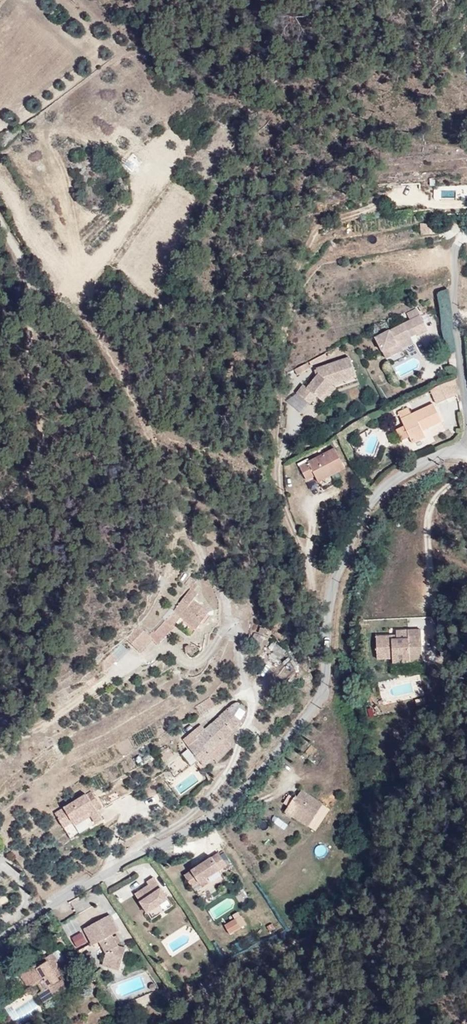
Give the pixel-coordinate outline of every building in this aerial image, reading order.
[(94,35),(105,35),(105,25),(94,24),(94,35)] [(441,229),(439,216),(421,219),(424,233),(441,229)] [(450,288),(438,289),(443,350),(455,349),(450,288)] [(419,311),(416,305),(406,310),(409,316),(412,315),(419,311)] [(430,328),(421,310),(419,311),(412,315),(421,332),(430,328)] [(421,332),(412,315),(409,316),(404,318),(414,336),(421,332)] [(414,336),(404,318),(374,333),(387,358),(397,352),(394,347),(414,336)] [(404,349),(405,346),(416,341),(414,336),(394,347),(397,352),(404,349)] [(310,362),(326,353),(325,350),(309,359),(310,362)] [(334,382),(357,374),(349,353),(316,364),(317,369),(305,382),(302,378),(294,388),(310,401),(316,394),(320,397),(332,382),(334,382)] [(297,372),(308,365),(306,360),(294,366),(297,372)] [(451,394),(449,378),(425,389),(431,403),(451,394)] [(324,400),(337,385),(334,382),(332,382),(320,397),(324,400)] [(438,421),(428,400),(395,417),(399,425),(404,436),(407,443),(420,436),(419,431),(438,421)] [(442,407),(448,422),(457,418),(451,403),(442,407)] [(404,436),(399,425),(390,429),(396,440),(404,436)] [(349,461),(338,440),(303,459),(310,473),(318,469),(320,476),(349,461)] [(197,586),(194,584),(196,581),(190,577),(184,585),(190,589),(193,592),(197,586)] [(209,614),(192,601),(197,595),(193,592),(190,589),(172,613),(164,622),(170,628),(180,617),(196,630),(209,614)] [(160,641),(171,629),(164,622),(153,634),(160,641)] [(427,657),(425,624),(412,625),(412,634),(397,634),(397,630),(381,631),(381,655),(397,654),(397,658),(427,657)] [(140,653),(152,640),(149,638),(149,637),(143,631),(130,644),(140,653)] [(160,641),(153,634),(149,637),(149,638),(152,640),(156,645),(160,641)] [(103,673),(117,660),(112,654),(103,663),(103,673)] [(89,689),(97,682),(95,679),(86,684),(89,689)] [(213,707),(205,696),(189,706),(192,711),(198,716),(213,707)] [(233,700),(227,708),(233,712),(239,704),(233,700)] [(234,711),(239,717),(246,710),(240,705),(234,711)] [(232,728),(237,717),(225,707),(218,715),(232,728)] [(224,738),(232,728),(218,715),(208,725),(224,738)] [(232,728),(241,721),(237,717),(232,728)] [(216,762),(232,745),(208,725),(200,733),(194,728),(176,746),(180,751),(205,773),(211,764),(210,762),(213,759),(216,762)] [(304,829),(324,803),(305,788),(299,794),(294,790),(285,802),(302,816),(297,822),(304,829)] [(100,817),(84,790),(54,808),(71,835),(100,817)] [(302,816),(285,802),(280,809),(297,822),(302,816)] [(191,887),(219,869),(219,870),(226,865),(217,853),(183,875),(191,887)] [(197,895),(224,878),(219,869),(191,887),(197,895)] [(169,902),(152,876),(144,881),(142,884),(143,887),(133,893),(147,917),(169,902)] [(214,918),(235,906),(230,897),(208,909),(214,918)] [(120,933),(110,915),(81,930),(92,949),(99,945),(104,959),(122,965),(128,951),(123,942),(120,944),(115,936),(120,933)] [(78,929),(70,917),(58,925),(66,937),(78,929)] [(225,925),(230,933),(240,928),(235,920),(225,925)] [(85,966),(93,961),(88,952),(79,957),(85,966)] [(69,982),(55,959),(44,965),(48,971),(40,975),(37,972),(24,979),(35,997),(42,994),(51,1008),(69,997),(62,986),(69,982)] [(120,973),(122,965),(104,959),(102,967),(120,973)] [(35,997),(24,979),(18,983),(29,1001),(35,997)] [(51,1008),(42,994),(35,997),(44,1012),(51,1008)]
